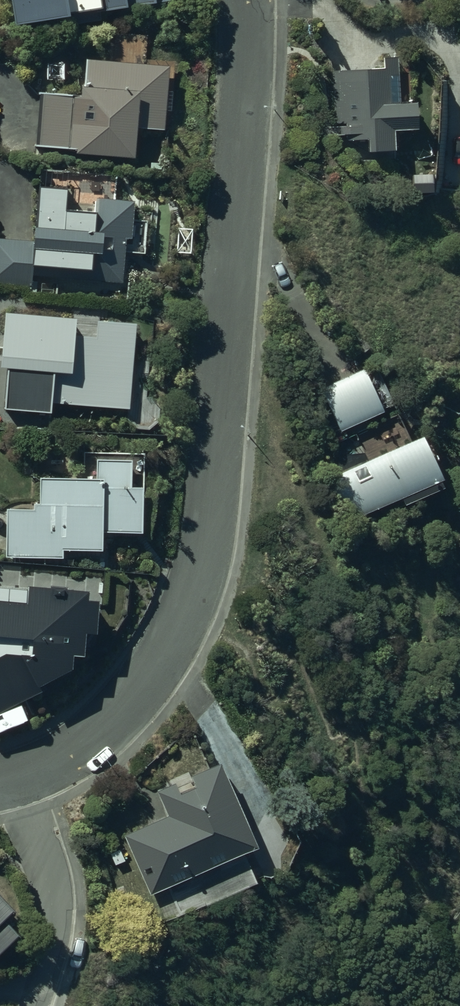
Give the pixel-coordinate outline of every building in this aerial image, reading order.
[(15,31),(69,28),(68,22),(74,22),(75,29),(101,27),(100,19),(126,17),(126,12),(157,9),(156,5),(189,2),(189,0),(12,0),(15,31)] [(169,72),(86,64),(84,95),(81,95),(81,102),(43,98),(38,150),(77,155),(76,159),(136,166),(137,134),(168,135),(168,130),(173,130),(176,96),(166,95),(169,72)] [(380,73),(333,74),(335,126),(339,126),(340,148),(358,147),(359,162),(392,161),(391,137),(413,137),(412,113),(387,113),(386,82),(395,82),(395,65),(380,65),(380,73)] [(433,176),(411,177),(411,200),(433,199),(433,176)] [(39,185),(36,235),(34,235),(34,244),(0,242),(0,284),(32,286),(33,274),(87,277),(86,285),(121,288),(123,256),(144,257),(146,226),(132,226),(134,206),(95,204),(94,223),(65,221),(67,187),(39,185)] [(365,382),(362,374),(320,392),(338,436),(380,418),(379,414),(388,410),(374,378),(365,382)] [(416,446),(366,465),(364,458),(333,458),(336,477),(330,479),(347,525),(378,514),(380,519),(400,511),(401,514),(436,501),(416,446)] [(142,542),(143,459),(83,456),(83,471),(95,471),(95,487),(39,485),(39,508),(33,508),(33,515),(6,514),(5,560),(62,563),(62,554),(103,556),(103,538),(142,542)] [(28,595),(27,612),(21,612),(21,606),(11,606),(10,610),(0,610),(0,738),(29,727),(21,709),(47,696),(45,692),(71,679),(72,664),(84,666),(85,643),(95,643),(97,612),(86,611),(87,602),(28,595)] [(167,821),(125,840),(151,899),(254,855),(218,771),(191,782),(195,793),(181,800),(176,788),(157,796),(167,821)] [(0,906),(0,962),(17,945),(4,932),(15,921),(0,906)]
